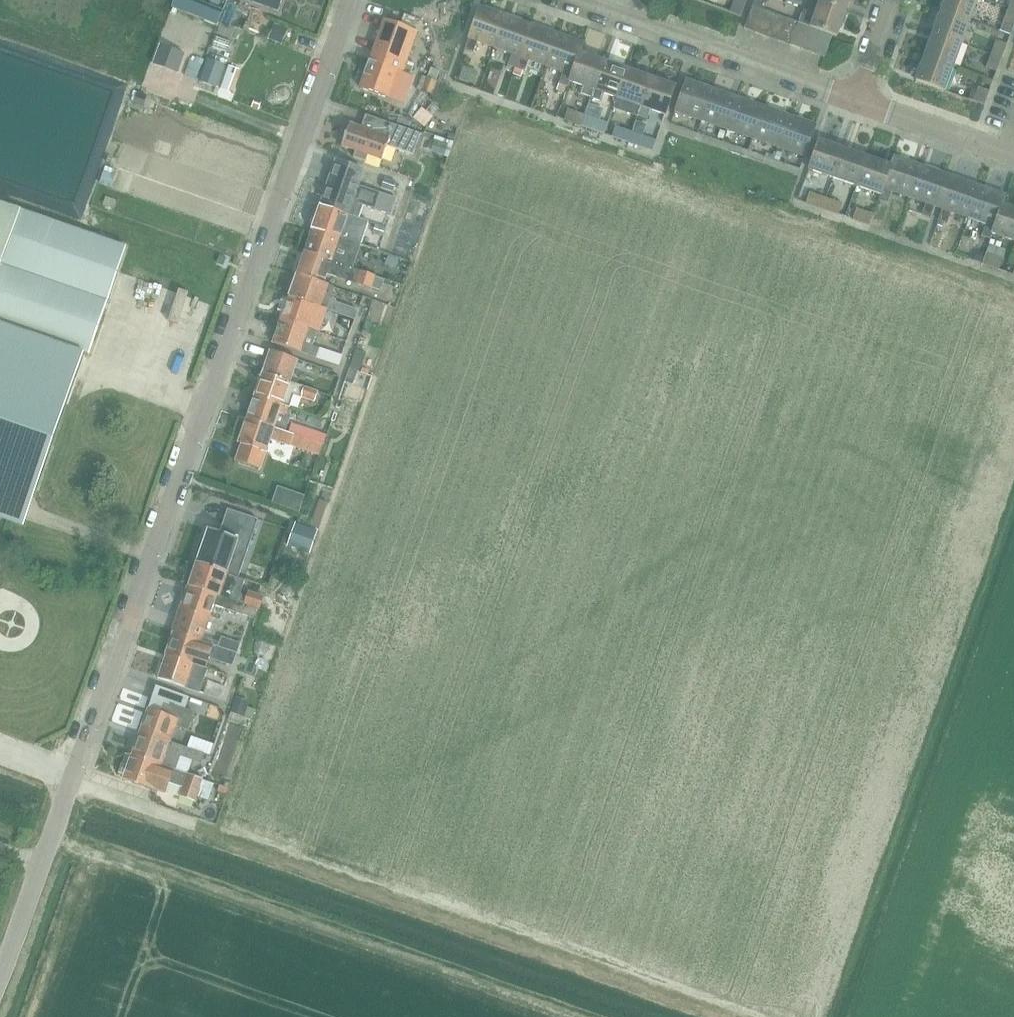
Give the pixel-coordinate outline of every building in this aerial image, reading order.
[(171,6),(217,24),(223,10),(197,0),(173,0),(171,6)] [(278,11),(282,0),(248,0),(278,11)] [(729,11),(740,16),(746,0),(733,0),(729,11)] [(819,1),(845,11),(849,0),(815,0),(819,1)] [(941,9),(970,20),(977,0),(944,0),(941,9)] [(1006,5),(1013,8),(1013,0),(1008,0),(1006,5)] [(798,22),(809,26),(821,30),(832,35),(836,36),(837,34),(845,11),(819,1),(814,14),(803,10),(798,22)] [(744,28),(756,32),(764,10),(752,5),(744,28)] [(1006,5),(1001,18),(1013,23),(1013,19),(1013,8),(1006,5)] [(506,15),(479,6),(468,38),(469,38),(464,50),(473,53),(474,49),(490,55),(493,47),(494,47),(506,15)] [(941,9),(932,32),(961,43),(970,20),(941,9)] [(775,14),(764,10),(756,32),(767,36),(775,14)] [(787,18),(775,14),(767,36),(778,40),(787,18)] [(531,24),(506,15),(494,47),(512,53),(507,65),(516,68),(531,24)] [(798,22),(787,18),(778,40),(790,45),(798,22)] [(417,31),(384,19),(360,88),(387,97),(396,72),(402,74),(417,31)] [(790,45),(801,49),(809,26),(798,22),(790,45)] [(557,33),(531,24),(516,68),(524,71),(528,59),(546,65),(557,33)] [(809,26),(801,49),(812,53),(821,30),(809,26)] [(832,35),(821,30),(812,53),(822,56),(824,57),(831,37),(832,35)] [(961,43),(932,32),(924,56),(953,66),(961,43)] [(583,43),(557,33),(546,65),(563,71),(559,83),(567,86),(569,81),(579,52),(580,52),(583,43)] [(992,38),(987,51),(1000,56),(1005,43),(992,38)] [(187,49),(163,39),(154,62),(178,72),(187,49)] [(222,39),(216,61),(234,66),(240,44),(222,39)] [(1000,56),(987,51),(982,64),(995,69),(1000,56)] [(603,60),(580,52),(579,52),(569,81),(593,89),(603,60)] [(944,90),(953,66),(924,56),(915,80),(944,90)] [(215,86),(224,64),(209,58),(200,80),(215,86)] [(593,90),(590,97),(600,101),(603,93),(617,98),(627,69),(603,60),(593,89),(593,90)] [(431,93),(439,69),(430,66),(422,90),(431,93)] [(637,116),(651,77),(627,69),(617,98),(614,107),(636,115),(636,116),(637,116)] [(675,86),(651,77),(637,116),(646,119),(650,110),(665,115),(675,86)] [(712,88),(686,79),(674,111),(701,120),(712,88)] [(982,102),(987,89),(976,85),(971,98),(982,102)] [(726,129),(738,97),(712,88),(701,120),(726,129)] [(752,138),(763,106),(738,97),(726,129),(752,138)] [(424,126),(440,107),(432,101),(426,109),(424,108),(415,119),(424,126)] [(778,147),(789,115),(763,106),(752,138),(778,147)] [(580,125),(584,114),(567,109),(563,119),(580,125)] [(580,125),(596,131),(600,120),(584,114),(580,125)] [(815,124),(789,115),(778,147),(804,156),(815,124)] [(370,130),(361,127),(348,123),(340,146),(355,150),(353,157),(365,161),(367,155),(381,159),(386,145),(413,155),(413,153),(419,134),(420,134),(420,133),(374,117),(370,130)] [(628,142),(631,131),(615,126),(611,136),(628,142)] [(631,131),(628,142),(652,151),(656,140),(631,131)] [(447,157),(452,142),(435,136),(430,151),(447,157)] [(842,148),(818,140),(808,169),(832,177),(842,148)] [(842,148),(832,177),(856,186),(866,157),(842,148)] [(890,165),(880,194),(878,200),(887,202),(891,191),(908,197),(919,165),(893,155),(890,165)] [(866,157),(856,186),(880,194),(890,165),(866,157)] [(410,173),(410,159),(397,159),(396,172),(410,173)] [(320,206),(348,216),(348,214),(360,218),(349,214),(354,200),(357,201),(356,202),(390,214),(396,198),(357,185),(363,170),(335,160),(320,206)] [(919,165),(908,197),(925,203),(921,215),(930,218),(934,206),(945,174),(919,165)] [(979,185),(953,176),(942,208),(938,220),(946,223),(951,211),(968,217),(979,185)] [(390,192),(394,181),(383,177),(379,188),(390,192)] [(1002,204),(1006,195),(979,185),(968,217),(985,223),(981,235),(990,238),(991,233),(992,233),(1002,204)] [(811,191),(807,203),(823,208),(827,196),(811,191)] [(843,202),(827,196),(823,208),(839,214),(843,202)] [(20,211),(0,204),(0,324),(89,354),(126,247),(20,211)] [(1004,205),(1002,204),(992,233),(1013,241),(1013,208),(1004,205)] [(320,206),(312,228),(352,242),(353,236),(345,233),(347,227),(356,230),(359,220),(348,216),(320,206)] [(857,207),(853,217),(870,224),(874,213),(857,207)] [(312,228),(304,251),(347,266),(353,268),(361,245),(352,242),(312,228)] [(372,268),(390,268),(390,250),(373,249),(372,268)] [(304,252),(296,274),(324,284),(324,283),(327,274),(343,279),(345,274),(356,278),(354,283),(370,289),(374,276),(347,266),(304,251),(304,252)] [(988,251),(983,263),(999,269),(1003,257),(988,251)] [(324,284),(296,274),(296,275),(288,297),(324,309),(355,319),(358,311),(329,301),(334,287),(324,283),(324,284)] [(288,297),(281,320),(316,332),(316,331),(319,324),(310,321),(313,314),(321,317),(324,309),(288,297)] [(316,332),(281,320),(280,319),(272,343),(315,358),(338,365),(342,356),(312,346),(317,332),(316,331),(316,332)] [(334,324),(329,336),(346,342),(350,330),(334,324)] [(356,349),(344,381),(352,384),(356,371),(358,372),(365,352),(356,349)] [(262,373),(289,383),(289,382),(297,359),(270,350),(262,373)] [(34,497),(63,411),(73,383),(0,357),(0,485),(34,497)] [(317,391),(289,382),(289,383),(262,373),(254,396),(287,407),(287,406),(291,394),(313,401),(317,391)] [(253,396),(246,418),(284,432),(284,431),(290,415),(286,413),(288,407),(287,406),(287,407),(254,396),(253,396)] [(288,432),(284,431),(284,432),(246,418),(238,442),(241,443),(235,460),(260,468),(270,439),(289,445),(290,445),(318,455),(322,445),(288,433),(288,432)] [(291,423),(288,432),(288,433),(322,445),(325,435),(291,423)] [(319,499),(309,527),(317,531),(318,531),(328,502),(319,499)] [(207,528),(196,563),(196,564),(196,563),(238,577),(257,519),(227,509),(219,532),(207,528)] [(317,531),(309,527),(295,523),(287,545),(309,553),(317,531)] [(273,547),(278,532),(271,530),(265,544),(273,547)] [(196,564),(189,586),(231,600),(239,603),(259,609),(259,608),(270,612),(274,600),(263,597),(248,592),(247,596),(240,593),(244,579),(238,577),(196,563),(196,564)] [(267,571),(262,581),(286,592),(291,581),(267,571)] [(251,573),(248,581),(260,585),(262,577),(251,573)] [(259,609),(231,600),(189,586),(174,632),(200,641),(210,613),(212,605),(255,619),(259,609)] [(166,655),(197,666),(197,665),(201,666),(205,668),(209,656),(232,664),(236,653),(217,647),(200,641),(174,632),(173,632),(165,655),(166,655)] [(220,636),(217,647),(236,653),(239,642),(220,636)] [(158,678),(189,689),(190,684),(195,685),(201,666),(197,665),(197,666),(166,655),(158,678)] [(203,694),(220,699),(224,687),(207,681),(203,694)] [(184,709),(188,697),(155,686),(140,731),(171,742),(167,740),(173,725),(187,730),(193,712),(184,709)] [(217,717),(230,719),(232,705),(219,703),(217,717)] [(140,731),(132,755),(173,769),(178,754),(201,762),(204,754),(170,742),(171,742),(140,731)] [(173,769),(132,755),(131,755),(123,779),(164,793),(168,783),(182,787),(179,795),(194,801),(196,797),(207,801),(213,783),(205,781),(206,780),(205,780),(173,769)]
